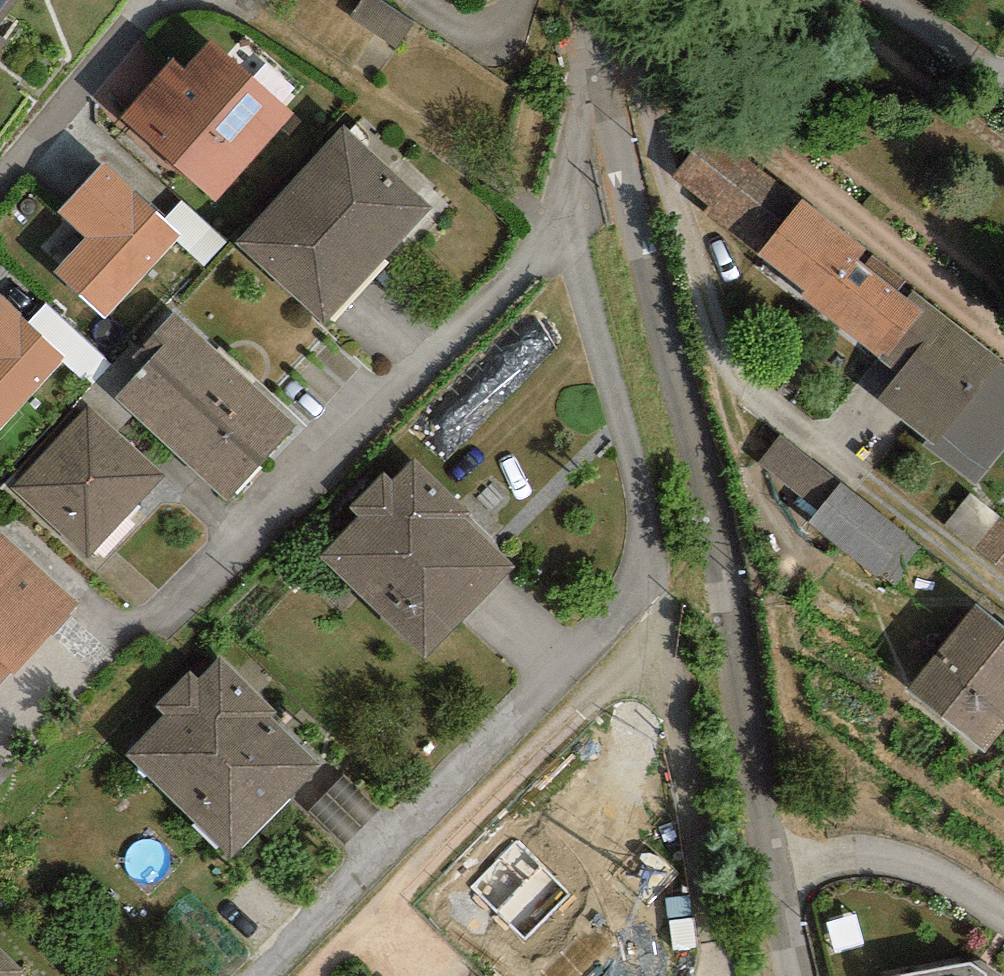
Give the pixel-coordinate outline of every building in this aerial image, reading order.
[(19,0),(0,0),(0,25),(19,0)] [(215,202),(295,113),(212,39),(186,69),(173,57),(120,117),(215,202)] [(432,207),(343,125),(235,243),(324,325),(432,207)] [(758,254),(802,199),(711,129),(672,179),(710,208),(706,213),(758,254)] [(164,220),(103,163),(58,212),(85,237),(54,270),(105,317),(176,240),(181,235),(164,220)] [(865,249),(802,199),(758,254),(806,291),(802,297),(883,361),(922,311),(907,299),(898,292),(864,265),(856,259),(865,249)] [(182,200),(164,220),(181,235),(176,240),(204,266),(227,242),(182,200)] [(864,265),(898,292),(906,281),(872,255),(864,265)] [(914,290),(907,299),(922,311),(883,361),(898,374),(877,400),(928,441),(924,446),(975,487),(1003,452),(1003,362),(914,290)] [(0,299),(0,427),(62,361),(64,358),(27,323),(0,299)] [(64,358),(62,361),(90,388),(112,364),(46,303),(27,323),(64,358)] [(296,425),(173,313),(133,357),(144,367),(115,399),(227,500),(296,425)] [(164,476),(88,405),(10,489),(86,560),(164,476)] [(384,472),(349,507),(360,517),(320,557),(424,659),(515,567),(465,517),(470,512),(415,457),(392,480),(384,472)] [(913,544),(842,487),(814,522),(885,579),(913,544)] [(1001,513),(975,543),(1003,568),(1003,515),(1001,513)] [(9,672),(13,675),(77,604),(0,534),(0,682),(9,672)] [(976,604),(907,688),(984,752),(1003,727),(1003,627),(976,604)] [(197,679),(189,671),(155,704),(165,714),(124,755),(228,858),(320,767),(271,718),(276,713),(219,657),(197,679)] [(518,840),(471,886),(525,940),(572,894),(518,840)] [(24,971),(0,948),(0,975),(19,975),(24,971)] [(898,975),(1000,975),(978,961),(898,975)]
